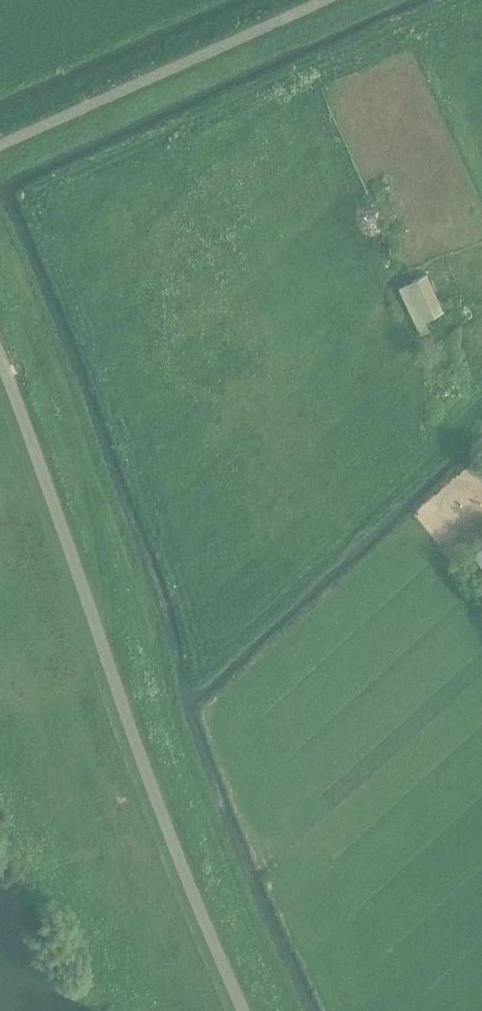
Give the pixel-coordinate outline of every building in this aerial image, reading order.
[(436,335),(431,323),(449,315),(433,278),(414,287),(405,291),(427,339),(436,335)] [(472,555),(481,567),(481,547),(472,555)]
